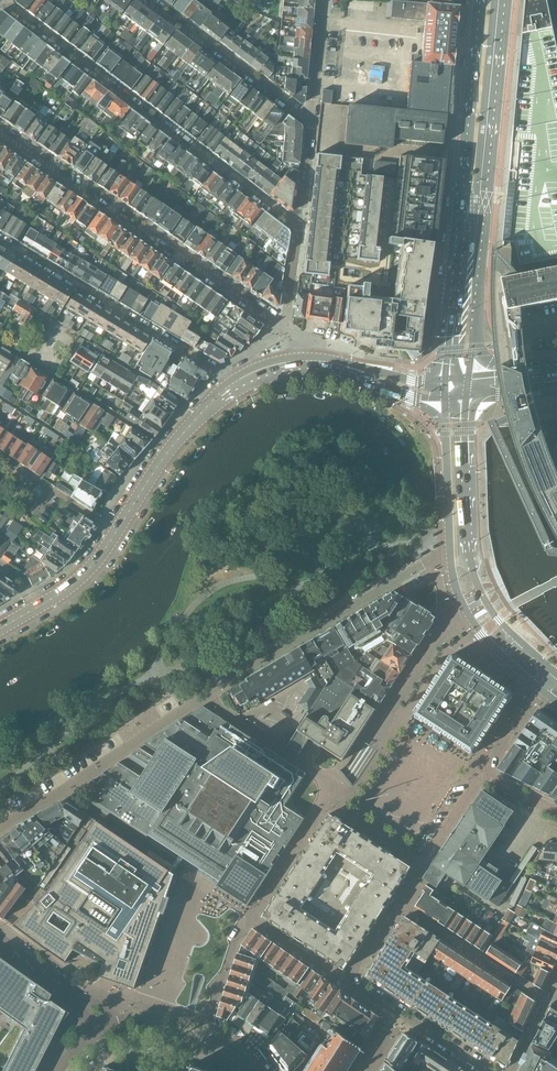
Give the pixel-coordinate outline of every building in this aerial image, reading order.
[(36,0),(15,0),(17,3),(27,11),(36,0)] [(27,11),(35,17),(47,1),(48,0),(36,0),(27,11)] [(51,4),(47,1),(35,17),(43,23),(60,0),(54,0),(51,4)] [(43,23),(51,29),(68,7),(63,3),(65,1),(64,0),(60,0),(43,23)] [(105,2),(108,4),(98,17),(101,22),(102,22),(119,0),(106,0),(105,2)] [(102,22),(105,25),(116,10),(121,14),(131,0),(119,0),(102,22)] [(122,15),(127,18),(124,22),(124,21),(121,24),(122,25),(118,30),(117,29),(114,32),(120,36),(143,6),(135,0),(134,0),(122,15)] [(192,0),(178,0),(173,6),(182,13),(192,0)] [(199,0),(192,0),(182,13),(191,20),(202,6),(197,3),(199,0)] [(298,8),(314,9),(315,0),(284,0),(284,1),(299,2),(298,8)] [(511,170),(509,188),(508,196),(507,204),(503,242),(516,243),(517,249),(521,266),(556,259),(556,0),(527,0),(519,88),(516,118),(514,139),(513,143),(511,170)] [(421,3),(418,3),(413,3),(392,1),(391,18),(425,21),(421,63),(411,62),(406,111),(445,115),(448,115),(452,66),(453,66),(457,25),(457,24),(458,7),(430,4),(426,4),(421,3)] [(82,7),(79,2),(76,4),(78,6),(69,18),(65,15),(52,30),(61,37),(81,9),(82,7)] [(92,11),(89,4),(82,7),(81,9),(61,37),(68,43),(80,27),(75,23),(80,16),(82,17),(82,16),(86,19),(88,16),(92,11)] [(191,20),(200,27),(215,8),(210,4),(206,9),(202,6),(191,20)] [(150,12),(143,6),(120,36),(123,38),(134,24),(139,27),(150,12)] [(298,12),(297,18),(313,19),(314,9),(298,8),(284,6),(283,11),(298,12)] [(210,34),(219,41),(228,29),(242,11),(237,7),(225,24),(220,20),(210,34)] [(200,27),(210,34),(220,20),(215,16),(219,12),(215,8),(200,27)] [(1,10),(0,12),(0,27),(9,16),(1,10)] [(159,18),(150,12),(139,27),(142,30),(131,45),(135,48),(159,18)] [(9,16),(0,27),(0,35),(4,37),(16,22),(9,16)] [(93,20),(88,16),(86,19),(81,25),(83,26),(70,44),(78,50),(90,33),(86,30),(93,20)] [(297,22),(296,28),(312,29),(313,19),(297,18),(283,16),(282,21),(297,22)] [(150,36),(155,39),(166,24),(159,18),(135,48),(139,50),(150,36)] [(245,22),(242,19),(232,32),(228,29),(219,41),(227,47),(236,35),(237,33),(245,22)] [(272,20),(268,24),(276,30),(277,29),(278,26),(279,23),(272,20)] [(24,28),(16,22),(4,37),(7,40),(1,49),(5,53),(24,28)] [(227,47),(235,53),(244,41),(256,25),(252,23),(240,38),(236,35),(227,47)] [(155,39),(158,42),(153,48),(147,56),(145,59),(149,63),(151,59),(152,60),(175,30),(167,24),(166,24),(155,39)] [(103,26),(95,36),(91,33),(78,50),(86,56),(107,28),(103,26)] [(296,32),(295,38),(310,39),(312,29),(296,28),(282,26),(281,31),(296,32)] [(19,50),(31,34),(24,28),(5,53),(8,55),(15,47),(19,50)] [(102,42),(111,31),(107,28),(86,56),(94,62),(106,45),(102,42)] [(184,37),(176,31),(164,46),(168,50),(157,63),(162,67),(184,37)] [(243,59),(256,41),(260,36),(257,33),(254,37),(254,36),(248,44),(244,41),(235,53),(243,59)] [(31,34),(19,50),(22,52),(14,63),(19,66),(20,64),(39,40),(31,34)] [(294,42),(294,48),(309,49),(310,39),(295,38),(281,36),(280,41),(294,42)] [(180,59),(192,43),(184,37),(162,67),(166,70),(176,56),(180,58),(180,59)] [(269,40),(265,37),(261,43),(257,40),(256,41),(243,59),(250,65),(260,53),(259,52),(269,40)] [(39,40),(20,64),(24,67),(30,58),(34,61),(47,45),(39,40)] [(129,52),(133,48),(124,41),(121,46),(103,69),(111,75),(123,60),(124,59),(119,55),(124,48),(129,52)] [(121,46),(118,43),(112,50),(108,46),(95,63),(103,69),(121,46)] [(176,81),(200,50),(200,49),(192,43),(180,59),(180,58),(175,65),(179,68),(178,71),(177,70),(176,72),(172,69),(168,74),(172,77),(175,81),(176,81)] [(54,51),(47,45),(34,61),(26,71),(31,75),(33,71),(32,71),(38,64),(42,67),(54,51)] [(268,59),(272,53),(276,54),(276,46),(275,46),(270,52),(268,50),(264,56),(260,53),(250,65),(258,71),(268,59)] [(293,52),(293,58),(308,59),(309,49),(294,48),(280,46),(279,51),(293,52)] [(200,50),(176,81),(180,84),(192,67),(196,71),(208,55),(200,50)] [(62,57),(54,51),(42,67),(46,70),(40,77),(36,74),(34,77),(41,84),(44,80),(62,57)] [(141,57),(142,55),(138,52),(137,52),(131,61),(130,60),(128,64),(123,60),(111,75),(121,83),(141,57)] [(0,74),(4,68),(5,68),(9,61),(0,54),(0,75),(0,74)] [(197,88),(216,61),(208,55),(196,71),(200,74),(193,85),(197,88)] [(292,62),(292,67),(307,69),(308,59),(293,58),(279,56),(278,61),(292,62)] [(62,57),(44,80),(47,83),(52,76),(57,79),(69,63),(62,57)] [(141,57),(121,83),(130,90),(145,72),(138,67),(144,59),(141,57)] [(274,63),(268,59),(258,71),(273,82),(274,74),(272,73),(274,63)] [(216,61),(197,88),(194,91),(197,94),(202,86),(203,86),(207,90),(212,83),(224,68),(216,61)] [(160,69),(153,63),(150,68),(154,70),(148,77),(145,75),(132,91),(140,97),(161,70),(160,69)] [(72,88),(84,74),(71,64),(55,86),(57,87),(60,83),(68,90),(71,87),(72,88)] [(291,77),(296,78),(306,79),(307,69),(278,65),(277,70),(291,71),(291,77)] [(209,103),(232,74),(232,73),(224,67),(224,68),(212,83),(216,86),(211,92),(211,91),(204,100),(209,103)] [(165,79),(168,75),(161,70),(140,97),(147,103),(160,86),(156,83),(161,76),(165,79)] [(72,88),(71,87),(68,90),(67,91),(71,94),(72,93),(76,96),(75,98),(73,97),(68,104),(72,107),(92,80),(84,74),(72,88)] [(232,74),(209,103),(213,107),(220,99),(219,98),(224,91),(228,95),(240,80),(232,74)] [(35,80),(31,77),(26,84),(30,87),(35,80)] [(175,81),(172,77),(163,89),(160,86),(147,103),(155,108),(175,82),(175,81)] [(296,78),(291,77),(285,77),(285,83),(276,82),(276,85),(292,97),(294,94),(296,78)] [(306,79),(296,78),(294,94),(292,97),(301,104),(304,103),(304,102),(306,79)] [(2,119),(22,90),(27,82),(22,79),(20,83),(16,80),(7,92),(9,93),(6,97),(1,94),(0,96),(0,118),(2,119)] [(92,80),(81,95),(84,98),(79,105),(78,104),(75,109),(79,112),(100,86),(92,80)] [(219,111),(227,117),(250,87),(242,81),(230,96),(234,99),(231,104),(227,109),(222,106),(219,111)] [(178,84),(175,82),(155,108),(162,114),(175,97),(171,94),(178,84)] [(100,86),(79,112),(85,117),(89,112),(87,111),(92,104),(95,107),(107,91),(100,86)] [(171,121),(193,93),(184,87),(174,102),(163,115),(171,121)] [(258,93),(250,87),(227,117),(235,123),(238,119),(233,116),(242,105),(246,108),(258,93)] [(332,91),(323,90),(321,103),(331,104),(332,91)] [(87,118),(95,123),(103,113),(115,97),(107,91),(95,107),(99,109),(94,116),(91,113),(87,118)] [(172,121),(180,128),(191,112),(187,109),(189,107),(190,108),(198,97),(193,93),(172,121)] [(258,93),(246,108),(250,112),(245,119),(244,118),(238,127),(242,130),(266,99),(258,93)] [(122,103),(115,97),(103,113),(106,115),(99,125),(103,128),(122,103)] [(16,98),(8,110),(2,119),(13,127),(27,106),(16,98)] [(266,99),(242,130),(246,134),(258,118),(262,121),(274,105),(266,99)] [(64,103),(55,115),(65,123),(69,118),(74,111),(64,103)] [(129,108),(122,103),(103,128),(110,134),(113,130),(109,127),(114,121),(118,124),(129,108)] [(180,128),(187,133),(208,105),(206,104),(201,109),(196,115),(191,112),(180,128)] [(187,133),(195,140),(206,126),(207,124),(202,120),(211,108),(208,105),(187,133)] [(27,106),(13,127),(24,134),(38,113),(27,106)] [(265,130),(269,133),(284,113),(276,106),(266,120),(270,123),(265,130)] [(442,144),(445,115),(406,111),(349,106),(345,144),(391,149),(391,141),(442,144)] [(140,117),(131,109),(118,126),(124,130),(121,134),(120,133),(118,137),(122,141),(128,133),(140,117)] [(226,119),(217,112),(216,115),(221,118),(213,128),(209,125),(197,141),(205,147),(226,119)] [(38,113),(24,134),(35,142),(49,121),(38,113)] [(284,113),(271,131),(301,133),(301,128),(302,128),(301,125),(284,113)] [(87,118),(85,117),(77,128),(79,130),(74,137),(72,136),(58,157),(61,159),(61,160),(68,165),(69,165),(72,167),(91,139),(95,135),(99,129),(100,127),(95,123),(87,118)] [(149,124),(140,117),(128,133),(137,140),(149,124)] [(57,157),(58,157),(72,136),(66,131),(69,126),(69,125),(72,120),(69,118),(65,123),(58,132),(59,133),(47,150),(57,157)] [(230,123),(226,119),(205,147),(213,153),(225,137),(221,134),(226,127),(227,127),(230,123)] [(158,131),(149,124),(137,140),(136,140),(145,147),(151,141),(158,131)] [(47,150),(59,133),(58,132),(49,126),(36,143),(47,150)] [(240,133),(233,127),(225,137),(213,153),(221,159),(240,133)] [(99,129),(95,135),(99,139),(104,133),(99,129)] [(168,138),(158,131),(151,141),(145,147),(155,155),(168,138)] [(300,143),(301,134),(271,131),(268,135),(280,136),(280,141),(300,143)] [(246,137),(240,133),(221,159),(229,165),(240,150),(236,146),(241,140),(243,141),(246,137)] [(259,135),(255,139),(261,144),(264,139),(259,135)] [(72,167),(83,175),(103,145),(108,139),(104,136),(98,144),(91,139),(72,167)] [(177,146),(169,139),(155,158),(153,157),(151,159),(156,163),(160,157),(164,160),(161,163),(162,164),(177,146)] [(254,143),(250,140),(230,166),(238,172),(250,156),(246,153),(254,143)] [(266,140),(263,143),(274,145),(283,146),(283,151),(300,153),(300,143),(280,141),(266,140)] [(115,154),(103,145),(83,175),(95,183),(107,166),(115,154)] [(186,152),(177,146),(162,164),(159,169),(163,172),(166,168),(169,164),(172,166),(170,169),(171,171),(186,152)] [(4,148),(0,154),(0,175),(14,155),(4,148)] [(299,164),(300,153),(283,151),(270,148),(269,150),(275,152),(274,153),(276,153),(277,155),(283,156),(282,162),(290,163),(299,164)] [(266,152),(263,149),(255,160),(250,156),(238,172),(246,178),(266,152)] [(194,158),(186,152),(171,171),(167,177),(171,180),(178,170),(183,174),(194,158)] [(270,154),(266,152),(246,178),(248,180),(253,184),(254,184),(266,168),(261,164),(265,159),(266,160),(270,154)] [(14,154),(0,175),(10,183),(25,162),(14,154)] [(328,167),(328,164),(339,165),(340,157),(317,154),(316,166),(328,167)] [(433,242),(443,160),(400,155),(390,237),(433,242)] [(344,289),(347,289),(347,288),(347,286),(358,287),(360,287),(361,284),(368,284),(367,288),(368,288),(367,292),(373,293),(373,290),(372,289),(372,288),(379,289),(385,289),(390,245),(387,245),(388,238),(390,239),(397,179),(360,175),(362,159),(340,157),(339,165),(328,164),(328,167),(327,179),(326,191),(324,203),(323,215),(322,226),(320,238),(319,250),(318,262),(316,275),(312,274),(311,277),(310,283),(345,288),(344,289)] [(178,187),(184,191),(203,165),(194,158),(183,174),(186,177),(178,187)] [(282,163),(277,159),(272,166),(273,167),(270,171),(266,168),(254,184),(261,190),(282,163)] [(108,168),(97,185),(108,192),(119,175),(126,165),(121,162),(117,168),(117,167),(114,172),(108,168)] [(261,190),(269,196),(282,179),(277,176),(286,165),(282,162),(261,190)] [(278,203),(288,211),(292,211),(297,181),(298,174),(298,171),(298,167),(299,164),(290,163),(282,162),(286,165),(290,168),(282,179),(269,196),(278,203)] [(395,164),(375,162),(374,173),(394,175),(395,164)] [(12,184),(22,191),(36,170),(26,163),(12,184)] [(108,192),(118,199),(133,178),(140,167),(135,164),(125,179),(119,175),(108,192)] [(184,191),(192,197),(211,172),(203,165),(184,191)] [(316,166),(314,178),(327,179),(328,167),(316,166)] [(25,193),(32,198),(35,193),(46,177),(36,170),(22,191),(19,195),(15,201),(20,204),(25,197),(23,196),(25,193)] [(211,172),(192,197),(200,203),(201,202),(204,197),(200,194),(203,190),(207,193),(209,194),(220,178),(211,172)] [(139,214),(151,197),(144,192),(153,179),(149,176),(145,182),(142,187),(140,189),(128,206),(139,214)] [(56,183),(46,177),(35,193),(45,200),(56,183)] [(128,206),(140,189),(131,183),(134,179),(133,178),(129,183),(118,199),(128,206)] [(209,194),(207,193),(204,197),(201,202),(204,205),(209,199),(214,203),(229,185),(220,178),(209,194)] [(314,178),(313,189),(326,191),(327,179),(314,178)] [(42,204),(52,211),(66,190),(56,183),(45,200),(42,204)] [(229,185),(214,203),(210,209),(213,212),(220,203),(225,207),(237,191),(229,185)] [(313,189),(312,201),(324,203),(326,191),(313,189)] [(76,197),(66,190),(52,210),(50,214),(50,215),(47,218),(45,221),(51,225),(51,224),(56,227),(62,217),(76,197)] [(246,198),(237,191),(225,206),(218,216),(222,218),(229,209),(234,213),(246,198)] [(15,201),(19,195),(14,192),(10,198),(15,201)] [(150,221),(167,196),(163,193),(158,201),(151,197),(139,214),(147,219),(150,221)] [(161,228),(172,211),(167,207),(172,199),(167,196),(150,221),(161,228)] [(62,217),(72,224),(86,204),(76,197),(62,217)] [(254,204),(246,198),(232,215),(237,219),(232,226),(235,229),(236,227),(254,204)] [(0,231),(10,215),(5,211),(11,201),(8,199),(1,209),(0,212),(0,231)] [(312,201),(310,213),(323,215),(324,203),(312,201)] [(86,204),(72,224),(83,231),(97,211),(86,204)] [(263,211),(254,204),(236,227),(240,230),(245,222),(251,226),(263,211)] [(171,236),(183,219),(178,215),(182,209),(176,206),(172,211),(161,228),(164,231),(171,236)] [(212,224),(217,218),(207,211),(202,217),(212,224)] [(36,212),(34,215),(37,217),(45,222),(45,221),(47,218),(36,212)] [(84,232),(94,239),(108,219),(98,212),(84,232)] [(253,230),(261,235),(273,219),(264,212),(249,231),(251,233),(253,230)] [(310,213),(309,225),(322,226),(323,215),(310,213)] [(0,231),(10,236),(19,220),(10,215),(0,231)] [(171,236),(182,243),(197,222),(186,215),(183,219),(171,236)] [(29,248),(38,234),(45,223),(37,218),(35,221),(39,224),(35,232),(30,228),(21,243),(29,248)] [(119,227),(108,219),(94,239),(98,242),(91,252),(95,254),(97,256),(104,246),(105,247),(119,227)] [(268,245),(282,225),(273,219),(261,235),(268,241),(263,247),(266,249),(268,245)] [(10,236),(19,242),(29,226),(19,220),(10,236)] [(194,252),(206,234),(199,230),(204,223),(200,221),(184,244),(194,252)] [(268,245),(275,250),(277,251),(272,256),(285,266),(290,233),(288,230),(282,225),(268,245)] [(309,225),(308,237),(320,238),(322,226),(309,225)] [(118,250),(129,234),(119,227),(105,247),(104,246),(97,256),(99,257),(110,263),(113,258),(104,252),(109,245),(118,250)] [(194,251),(204,258),(216,241),(210,237),(213,233),(209,230),(206,234),(194,251)] [(81,234),(78,231),(73,238),(77,240),(81,234)] [(55,244),(46,258),(55,264),(64,249),(60,247),(66,236),(62,233),(59,237),(55,244)] [(38,253),(47,239),(38,234),(29,248),(38,253)] [(129,234),(118,250),(115,254),(117,256),(125,261),(140,241),(129,234)] [(38,253),(46,258),(55,244),(59,237),(56,235),(52,242),(47,239),(38,253)] [(308,237),(307,249),(319,250),(320,238),(308,237)] [(226,273),(240,283),(255,263),(247,257),(256,244),(248,238),(241,247),(243,248),(226,273)] [(421,330),(422,325),(421,325),(421,321),(422,321),(426,291),(433,244),(401,239),(400,240),(390,239),(388,238),(387,245),(390,245),(397,246),(397,247),(399,247),(398,256),(392,300),(366,297),(367,288),(360,287),(358,287),(358,290),(347,288),(347,289),(342,330),(358,332),(357,339),(373,341),(372,348),(389,349),(390,349),(404,351),(405,351),(406,352),(412,360),(415,358),(417,360),(423,355),(421,353),(424,351),(419,346),(420,343),(420,342),(419,342),(420,339),(421,339),(421,338),(420,338),(420,337),(422,336),(423,332),(421,330)] [(55,264),(64,269),(72,254),(78,244),(74,241),(68,252),(64,249),(55,264)] [(150,248),(140,241),(125,261),(120,268),(125,271),(132,260),(138,264),(139,265),(150,248)] [(221,245),(216,241),(204,258),(214,265),(226,248),(228,246),(223,243),(221,245)] [(64,269),(72,274),(81,259),(87,249),(78,244),(72,254),(64,269)] [(226,248),(214,265),(224,273),(240,249),(236,246),(232,252),(226,248)] [(522,276),(495,247),(495,315),(499,372),(500,373),(503,393),(505,401),(508,416),(496,421),(495,419),(487,423),(546,551),(554,547),(499,428),(510,422),(512,429),(513,432),(522,462),(535,493),(551,526),(556,536),(556,469),(556,468),(550,449),(541,415),(533,390),(532,387),(530,371),(528,361),(525,340),(525,318),(523,309),(556,302),(556,269),(522,276)] [(149,272),(160,255),(150,248),(139,265),(138,264),(131,275),(133,277),(141,266),(149,272)] [(319,250),(307,249),(305,260),(318,262),(319,250)] [(7,272),(16,256),(7,251),(0,262),(0,267),(7,272)] [(72,274),(81,279),(89,264),(95,254),(91,252),(90,252),(84,261),(81,259),(72,274)] [(95,254),(89,264),(81,279),(89,284),(97,269),(94,267),(98,260),(97,260),(99,257),(97,256),(95,254)] [(171,263),(160,255),(149,272),(141,282),(145,285),(150,279),(149,277),(151,274),(160,279),(171,263)] [(7,272),(16,277),(26,262),(16,256),(7,272)] [(250,290),(264,270),(272,259),(267,256),(261,266),(255,262),(255,263),(240,283),(250,290)] [(318,262),(305,260),(304,274),(312,274),(316,275),(318,262)] [(97,269),(89,284),(97,289),(106,275),(101,272),(105,265),(106,265),(107,264),(103,261),(97,269)] [(16,277),(26,283),(35,268),(26,262),(16,277)] [(268,286),(276,275),(281,266),(277,263),(270,274),(264,270),(250,290),(260,297),(268,286)] [(184,271),(173,264),(154,291),(159,294),(163,288),(169,291),(172,287),(172,288),(184,271)] [(99,290),(108,296),(117,281),(123,272),(113,266),(111,270),(116,273),(113,279),(108,276),(99,290)] [(279,306),(282,283),(284,269),(281,266),(276,275),(279,281),(276,285),(275,284),(271,289),(268,286),(260,297),(276,308),(279,306)] [(26,283),(35,289),(45,274),(35,268),(26,283)] [(194,279),(184,271),(172,288),(172,287),(169,291),(165,297),(170,301),(177,291),(183,295),(194,279)] [(108,296),(118,302),(127,287),(121,284),(125,277),(126,278),(128,274),(123,272),(117,281),(108,296)] [(35,289),(45,294),(54,279),(45,274),(35,289)] [(300,318),(304,318),(310,283),(311,277),(299,275),(297,293),(293,317),(294,317),(295,318),(299,319),(300,318)] [(42,310),(47,313),(63,285),(54,279),(45,294),(50,297),(42,310)] [(205,286),(194,279),(183,295),(176,304),(181,307),(184,301),(183,300),(185,296),(193,302),(205,286)] [(120,303),(129,309),(143,286),(138,283),(133,291),(128,288),(120,303)] [(344,289),(345,288),(310,283),(304,318),(305,319),(306,320),(309,320),(311,319),(322,321),(323,323),(326,323),(328,322),(339,324),(344,289)] [(63,285),(47,313),(51,315),(58,303),(64,306),(73,291),(63,285)] [(147,288),(143,286),(129,309),(139,314),(147,300),(143,297),(147,288)] [(216,294),(205,286),(190,306),(199,312),(192,323),(191,322),(186,330),(191,333),(203,316),(202,315),(216,294)] [(32,294),(28,291),(24,298),(28,301),(32,294)] [(140,315),(150,321),(161,304),(162,301),(164,298),(163,298),(162,300),(161,299),(160,300),(154,297),(156,294),(152,291),(140,315)] [(5,303),(14,308),(20,298),(11,293),(9,297),(1,292),(0,293),(0,310),(5,303)] [(63,324),(67,327),(84,298),(75,292),(65,307),(71,310),(63,324)] [(37,297),(32,294),(28,301),(32,304),(37,297)] [(227,301),(216,294),(202,315),(203,316),(205,317),(208,312),(215,317),(227,301)] [(79,315),(85,318),(94,303),(84,298),(67,327),(71,329),(79,315)] [(174,304),(164,298),(162,301),(161,304),(150,321),(160,327),(170,310),(171,309),(174,304)] [(16,311),(23,316),(19,323),(26,328),(31,320),(37,309),(23,300),(16,311)] [(263,326),(228,302),(223,309),(221,313),(229,319),(254,336),(255,337),(263,326)] [(81,335),(86,338),(103,309),(94,303),(85,318),(90,322),(81,335)] [(98,327),(104,330),(113,315),(103,309),(86,338),(90,341),(98,327)] [(160,327),(170,333),(184,311),(183,310),(181,312),(180,311),(178,315),(170,310),(160,327)] [(180,339),(186,330),(191,322),(194,317),(184,311),(170,333),(180,339)] [(104,330),(113,336),(122,320),(113,315),(104,330)] [(227,330),(247,341),(249,343),(254,336),(248,332),(229,319),(224,328),(227,330)] [(113,336),(122,341),(132,326),(122,320),(113,336)] [(247,341),(227,330),(224,328),(220,325),(218,327),(213,324),(211,327),(214,328),(211,332),(237,347),(240,349),(244,342),(245,343),(247,341)] [(122,341),(132,347),(141,332),(132,326),(122,341)] [(199,338),(203,332),(195,327),(191,333),(186,330),(180,339),(193,347),(194,347),(199,338)] [(230,357),(237,347),(211,332),(208,330),(206,334),(216,340),(212,346),(227,356),(230,357)] [(22,335),(15,331),(7,345),(14,349),(22,335)] [(141,332),(132,347),(142,353),(151,338),(141,332)] [(200,351),(206,342),(199,338),(194,347),(200,351)] [(162,345),(152,339),(136,365),(137,365),(138,362),(142,365),(139,371),(145,374),(162,345)] [(104,341),(100,348),(104,350),(108,344),(104,341)] [(93,345),(88,342),(85,346),(86,347),(85,349),(80,346),(70,361),(79,367),(93,345)] [(227,356),(206,342),(200,351),(220,363),(223,363),(227,356)] [(94,343),(93,345),(79,367),(88,372),(97,357),(91,353),(96,345),(94,343)] [(108,344),(104,350),(109,353),(113,347),(108,344)] [(172,352),(173,351),(163,345),(162,345),(145,374),(151,378),(154,372),(158,374),(155,380),(154,380),(155,381),(167,361),(172,352)] [(0,359),(0,378),(14,355),(6,350),(0,359)] [(100,379),(111,361),(104,357),(107,352),(104,350),(91,373),(97,377),(93,383),(96,385),(100,379)] [(177,363),(178,361),(181,357),(181,356),(175,352),(169,362),(175,366),(177,363)] [(0,378),(0,389),(5,381),(19,358),(14,355),(0,378)] [(177,363),(175,366),(176,366),(177,367),(178,367),(179,368),(198,380),(200,378),(202,380),(205,379),(208,374),(207,372),(204,370),(205,370),(185,358),(182,363),(178,361),(177,363)] [(11,374),(21,380),(30,365),(21,359),(11,374)] [(100,379),(109,384),(120,366),(111,361),(100,379)] [(179,368),(178,367),(177,367),(176,366),(175,366),(169,362),(166,368),(164,372),(173,378),(193,390),(198,380),(179,368)] [(40,371),(30,365),(21,380),(19,384),(23,387),(17,397),(22,400),(40,371)] [(109,384),(118,390),(129,372),(120,366),(109,384)] [(40,371),(22,400),(26,403),(34,394),(38,396),(49,377),(40,371)] [(129,372),(118,390),(127,395),(132,386),(138,377),(129,372)] [(167,388),(169,389),(169,390),(170,391),(170,390),(186,400),(193,390),(173,378),(164,372),(160,377),(157,382),(161,384),(161,385),(162,386),(162,385),(167,388)] [(179,401),(168,394),(170,391),(169,390),(169,389),(162,385),(162,386),(161,385),(159,388),(150,381),(138,377),(132,386),(159,404),(171,412),(179,401)] [(62,385),(53,379),(42,396),(47,399),(41,409),(46,412),(62,385)] [(70,390),(62,385),(46,412),(50,415),(56,405),(60,407),(70,390)] [(159,404),(132,386),(127,395),(122,401),(142,414),(141,415),(160,427),(162,425),(163,425),(171,412),(159,404)] [(84,398),(74,392),(62,411),(67,414),(64,418),(70,421),(84,398)] [(93,404),(84,398),(70,421),(73,423),(76,419),(81,423),(93,404)] [(104,410),(93,404),(80,425),(90,431),(93,427),(99,419),(104,410)] [(125,418),(154,437),(160,427),(141,415),(132,409),(128,414),(125,418)] [(103,420),(101,423),(108,428),(110,424),(103,420)] [(142,450),(151,440),(125,424),(120,421),(115,429),(120,432),(119,435),(142,450)] [(43,431),(56,441),(59,437),(45,427),(43,431)] [(0,443),(0,450),(6,454),(17,438),(8,432),(0,443)] [(134,459),(142,450),(119,435),(115,440),(107,435),(104,440),(117,448),(119,446),(134,459)] [(17,438),(6,454),(16,460),(26,445),(17,438)] [(55,454),(31,438),(26,445),(16,460),(40,476),(55,454)] [(120,475),(132,461),(117,448),(113,453),(105,446),(101,450),(98,448),(96,448),(91,455),(91,458),(96,462),(103,466),(105,464),(120,475)] [(53,462),(48,470),(53,473),(58,466),(53,462)] [(102,468),(98,465),(88,480),(95,485),(100,488),(108,493),(118,477),(120,475),(105,464),(103,466),(102,468)] [(48,470),(42,478),(46,481),(52,473),(48,470)] [(97,501),(103,491),(100,489),(74,474),(68,483),(76,488),(97,501)] [(91,511),(97,501),(76,488),(73,493),(59,483),(56,487),(91,511)] [(96,524),(80,513),(73,522),(77,525),(89,532),(91,530),(94,530),(96,527),(96,524)] [(90,535),(89,532),(77,525),(74,529),(70,526),(67,531),(83,541),(85,538),(87,538),(90,535)] [(70,558),(76,549),(65,542),(57,537),(54,541),(39,531),(36,535),(70,558)] [(81,543),(83,541),(67,531),(64,535),(68,538),(65,542),(76,549),(77,549),(79,549),(81,546),(81,543)] [(63,566),(70,558),(36,535),(33,540),(45,548),(42,552),(63,566)] [(10,542),(3,537),(0,541),(0,557),(10,542)] [(8,564),(19,548),(12,543),(1,559),(8,564)] [(56,572),(63,566),(36,549),(31,556),(32,557),(44,564),(56,572)] [(49,576),(44,564),(32,557),(21,572),(27,576),(32,586),(49,576)] [(13,597),(19,594),(19,587),(5,577),(0,574),(0,587),(13,597)] [(3,602),(13,597),(0,587),(0,600),(3,602)] [(396,591),(337,626),(350,648),(379,631),(378,630),(385,626),(380,618),(389,613),(391,617),(404,597),(396,591)] [(414,598),(430,608),(430,607),(415,597),(414,597),(413,596),(413,597),(413,598),(414,598)] [(414,603),(404,597),(383,629),(388,639),(389,641),(414,603)] [(437,618),(414,603),(389,641),(411,656),(437,618)] [(400,674),(369,653),(355,661),(335,627),(315,639),(326,658),(335,675),(356,688),(371,698),(380,703),(380,704),(400,674)] [(302,647),(326,688),(335,675),(326,658),(315,639),(302,647)] [(400,674),(411,656),(389,641),(369,653),(400,674)] [(307,682),(310,688),(299,705),(310,712),(326,688),(302,647),(240,684),(242,686),(232,692),(236,698),(242,706),(249,702),(250,703),(251,702),(254,707),(311,674),(313,678),(307,682)] [(484,675),(482,673),(481,674),(474,670),(475,668),(453,654),(414,714),(474,754),(513,694),(492,679),(491,681),(483,676),(484,675)] [(288,746),(291,748),(292,748),(300,753),(310,739),(343,760),(373,714),(372,713),(371,714),(363,708),(364,707),(363,702),(363,701),(352,694),(356,688),(335,675),(326,688),(310,712),(310,713),(288,746)] [(367,705),(375,709),(380,703),(371,698),(367,705)] [(98,789),(89,802),(146,839),(149,835),(202,870),(220,882),(217,886),(248,906),(269,873),(302,823),(307,816),(287,803),(306,773),(213,712),(204,706),(90,783),(90,784),(98,789)] [(539,709),(498,769),(552,796),(556,788),(556,721),(539,709)] [(442,852),(433,864),(434,864),(425,878),(426,879),(427,879),(437,886),(443,878),(446,881),(450,875),(465,885),(489,901),(498,907),(502,901),(513,885),(509,882),(504,878),(502,881),(495,876),(497,873),(499,870),(490,864),(486,870),(479,865),(483,859),(505,826),(504,826),(512,814),(513,814),(514,812),(507,808),(506,807),(508,803),(497,795),(493,792),(490,796),(483,792),(474,805),(473,805),(465,817),(442,852)] [(47,828),(66,846),(88,815),(66,800),(36,817),(47,828)] [(263,917),(345,970),(412,867),(368,838),(341,821),(342,820),(337,816),(336,818),(330,814),(263,917)] [(36,817),(19,826),(53,866),(66,846),(47,828),(36,817)] [(97,822),(89,817),(82,826),(90,831),(97,822)] [(14,926),(66,963),(75,950),(79,953),(80,956),(81,956),(83,956),(84,956),(94,961),(103,965),(100,977),(135,990),(175,875),(99,824),(87,841),(84,839),(50,891),(14,926)] [(53,867),(19,826),(1,841),(39,887),(53,867)] [(87,831),(82,827),(73,840),(78,843),(87,831)] [(1,841),(0,842),(0,916),(4,919),(18,901),(20,903),(39,887),(1,841)] [(549,844),(540,859),(554,861),(556,861),(556,845),(549,844)] [(533,846),(509,882),(513,885),(502,901),(514,906),(541,851),(533,846)] [(550,875),(547,886),(556,891),(556,879),(550,875)] [(448,899),(426,885),(423,890),(425,892),(416,907),(439,922),(449,908),(445,905),(448,899)] [(548,894),(545,899),(551,902),(556,905),(556,898),(548,894)] [(551,902),(549,907),(556,911),(556,905),(551,902)] [(439,922),(448,928),(458,913),(449,908),(439,922)] [(448,928),(457,934),(466,919),(458,913),(448,928)] [(367,976),(507,1067),(519,1041),(411,971),(435,935),(406,916),(367,976)] [(546,917),(541,927),(556,935),(556,923),(554,922),(546,917)] [(457,934),(466,940),(475,925),(466,919),(457,934)] [(532,922),(531,926),(529,928),(527,932),(529,933),(556,948),(556,935),(541,927),(532,922)] [(466,940),(475,945),(484,931),(475,925),(466,940)] [(300,961),(254,928),(242,945),(289,978),(300,962),(300,961)] [(484,931),(475,945),(484,951),(493,937),(484,931)] [(529,933),(526,938),(526,940),(524,944),(528,947),(556,961),(556,960),(556,948),(529,933)] [(431,955),(440,961),(450,945),(441,939),(431,955)] [(508,953),(493,943),(487,953),(501,963),(508,953)] [(450,945),(440,961),(449,967),(459,951),(450,945)] [(556,961),(528,947),(526,953),(533,956),(530,961),(552,971),(556,961)] [(468,957),(459,951),(449,967),(458,973),(468,957)] [(258,959),(239,953),(217,1016),(228,1020),(238,1007),(241,1009),(253,994),(247,992),(258,959)] [(515,972),(521,962),(508,953),(501,963),(515,972)] [(468,957),(458,973),(467,978),(477,963),(468,957)] [(2,1070),(34,1070),(65,1011),(48,999),(50,994),(35,984),(12,968),(0,959),(0,1012),(16,1023),(0,1045),(0,1066),(3,1068),(2,1070)] [(515,972),(522,976),(530,963),(525,960),(523,963),(521,962),(515,972)] [(467,978),(476,984),(486,968),(477,963),(467,978)] [(310,968),(304,964),(289,985),(286,990),(294,996),(300,986),(298,985),(310,968)] [(541,967),(534,984),(543,990),(552,972),(541,967)] [(476,984),(485,990),(495,974),(486,968),(476,984)] [(312,969),(300,986),(294,996),(292,998),(303,1005),(304,1003),(306,1000),(301,996),(305,989),(309,992),(321,975),(312,969)] [(504,980),(495,974),(485,990),(493,996),(504,980)] [(306,1000),(304,1003),(313,1009),(331,983),(323,977),(306,1000)] [(504,980),(493,996),(503,1001),(513,986),(504,980)] [(341,990),(331,983),(329,986),(313,1009),(312,1010),(323,1018),(327,1012),(341,990)] [(241,1009),(239,1013),(256,1025),(274,998),(257,986),(253,994),(241,1009)] [(520,996),(517,1002),(533,1012),(538,1002),(515,987),(512,991),(520,996)] [(382,1017),(341,990),(327,1012),(323,1018),(333,1025),(334,1023),(364,1043),(382,1017)] [(274,998),(256,1025),(272,1036),(283,1024),(287,1019),(299,1005),(287,996),(282,1003),(274,998)] [(533,1012),(517,1002),(513,1012),(529,1022),(533,1012)] [(553,1002),(549,1012),(556,1017),(556,1004),(553,1002)] [(311,1011),(309,1014),(320,1022),(320,1023),(319,1025),(328,1031),(332,1026),(323,1019),(311,1011)] [(508,1021),(524,1032),(529,1022),(513,1012),(508,1021)] [(549,1012),(534,1043),(550,1050),(556,1038),(556,1017),(549,1012)] [(273,1054),(273,1055),(274,1055),(298,1026),(300,1025),(293,1019),(287,1027),(283,1024),(272,1036),(265,1044),(273,1054)] [(299,1027),(298,1028),(274,1055),(286,1070),(295,1070),(309,1055),(308,1054),(318,1043),(299,1027)] [(305,1070),(347,1070),(362,1048),(335,1029),(320,1048),(305,1070)] [(406,1063),(419,1042),(405,1033),(397,1045),(387,1060),(397,1067),(396,1068),(386,1062),(380,1070),(401,1070),(406,1063)] [(419,1042),(406,1063),(415,1068),(413,1070),(465,1070),(429,1048),(419,1042)] [(551,1053),(533,1045),(520,1070),(541,1070),(551,1053)] [(548,1060),(542,1070),(556,1070),(556,1066),(548,1060)]
